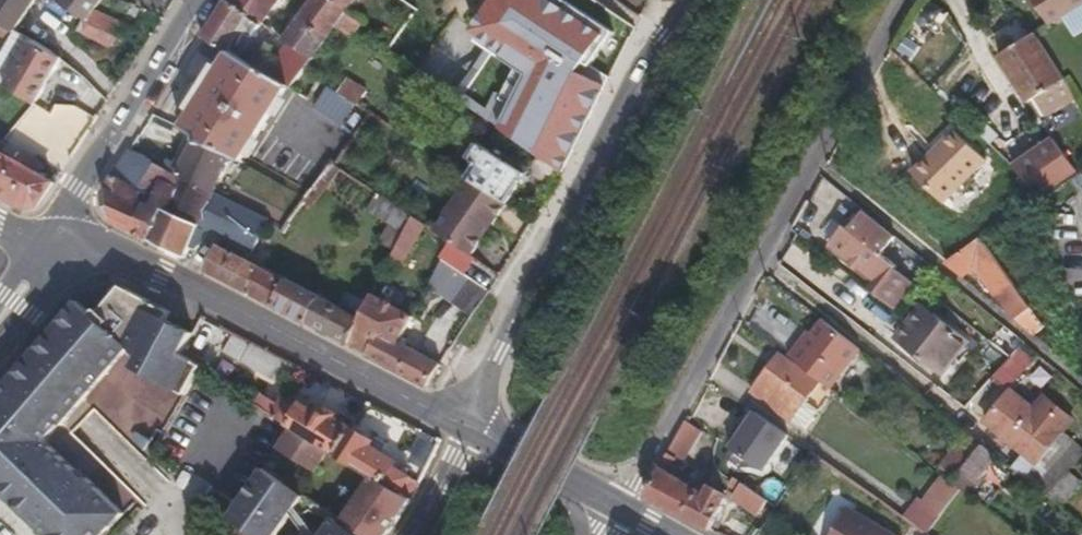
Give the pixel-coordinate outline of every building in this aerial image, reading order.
[(9,30),(11,28),(26,4),(28,0),(0,0),(0,25),(9,30)] [(59,3),(85,20),(97,0),(61,0),(59,3)] [(198,35),(222,49),(226,45),(231,45),(236,37),(233,34),(247,14),(224,0),(222,0),(198,35)] [(247,14),(256,21),(272,0),(224,0),(247,14)] [(279,37),(284,41),(306,56),(328,26),(340,9),(342,6),(334,0),(306,0),(279,37)] [(1081,2),(1081,0),(1033,0),(1048,23),(1081,2)] [(353,24),(356,20),(340,9),(328,26),(345,36),(349,28),(365,40),(367,36),(369,34),(353,24)] [(118,49),(128,23),(98,12),(88,38),(118,49)] [(22,50),(29,39),(11,28),(9,30),(0,25),(0,37),(22,50)] [(1061,79),(1051,62),(1031,33),(996,56),(1026,102),(1038,94),(1061,79)] [(57,56),(29,39),(22,50),(0,83),(29,101),(57,56)] [(306,56),(284,41),(261,72),(284,85),(295,91),(305,76),(296,70),(306,56)] [(173,124),(191,133),(190,137),(225,154),(234,159),(284,85),(261,72),(222,49),(173,124)] [(362,89),(344,77),(334,90),(354,103),(362,89)] [(1050,112),(1072,98),(1061,79),(1038,94),(1050,112)] [(316,109),(340,126),(354,103),(334,90),(330,87),(316,109)] [(940,207),(982,164),(950,134),(908,177),(940,207)] [(1051,136),(1010,164),(1032,197),(1074,168),(1051,136)] [(225,154),(190,137),(173,171),(211,191),(225,154)] [(473,161),(463,176),(465,177),(502,201),(514,183),(514,180),(520,170),(474,139),(463,154),(473,161)] [(104,205),(107,219),(144,236),(161,206),(196,224),(206,199),(211,191),(173,171),(125,146),(108,173),(106,184),(101,191),(104,205)] [(548,184),(559,167),(534,150),(528,161),(529,172),(548,184)] [(0,162),(0,194),(23,206),(39,200),(50,181),(35,173),(40,162),(19,151),(12,160),(4,156),(0,162)] [(455,245),(467,253),(502,201),(465,177),(431,229),(455,245)] [(261,225),(206,199),(196,224),(204,227),(246,249),(261,225)] [(198,239),(204,227),(196,224),(161,206),(144,236),(163,246),(181,256),(187,246),(191,248),(198,239)] [(391,276),(421,222),(409,214),(380,269),(391,276)] [(889,268),(891,266),(839,226),(826,244),(871,279),(864,289),(895,312),(913,287),(889,268)] [(883,255),(905,272),(918,256),(896,238),(883,255)] [(1008,285),(977,241),(975,239),(942,263),(958,277),(969,270),(975,272),(992,296),(1008,285)] [(212,244),(199,268),(243,291),(256,267),(212,244)] [(467,312),(484,289),(438,257),(429,274),(453,290),(447,299),(467,312)] [(257,264),(256,267),(243,291),(269,305),(282,276),(257,264)] [(302,323),(305,319),(317,295),(309,291),(282,276),(269,305),(302,323)] [(145,316),(136,311),(146,297),(120,285),(104,305),(100,311),(96,308),(93,311),(133,337),(145,316)] [(1008,318),(1023,307),(1008,285),(992,296),(1008,318)] [(357,319),(346,340),(364,349),(376,329),(394,338),(407,314),(367,292),(355,317),(357,319)] [(317,295),(305,319),(346,340),(357,319),(355,317),(317,295)] [(73,298),(76,300),(128,345),(133,337),(93,311),(78,298),(75,296),(73,298)] [(150,308),(155,301),(146,297),(136,311),(145,316),(179,338),(174,346),(178,349),(190,331),(164,316),(150,308)] [(61,423),(128,345),(76,300),(52,327),(0,388),(0,487),(47,534),(96,534),(100,531),(105,534),(116,524),(111,520),(119,512),(84,474),(77,482),(67,472),(71,468),(45,440),(59,422),(61,423)] [(164,316),(169,309),(155,301),(150,308),(164,316)] [(467,337),(486,309),(478,304),(459,330),(467,337)] [(939,376),(965,341),(918,307),(904,326),(915,333),(904,350),(939,376)] [(174,346),(179,338),(145,316),(133,337),(166,356),(174,346)] [(824,388),(855,349),(818,320),(799,343),(796,340),(783,356),(824,388)] [(904,326),(892,342),(904,350),(915,333),(904,326)] [(421,384),(436,361),(394,338),(376,329),(364,349),(362,351),(421,384)] [(235,335),(224,354),(279,385),(290,367),(235,335)] [(177,351),(178,349),(174,346),(166,356),(133,337),(128,345),(138,355),(131,365),(180,392),(196,362),(177,351)] [(1015,391),(1029,354),(1010,346),(995,383),(1015,391)] [(808,381),(775,355),(757,382),(793,409),(801,399),(803,396),(799,393),(808,381)] [(755,380),(750,388),(787,416),(793,409),(757,382),(755,380)] [(1032,487),(1069,442),(1005,390),(979,421),(1015,449),(1003,465),(1032,487)] [(272,404),(267,410),(289,424),(333,450),(348,427),(331,416),(334,412),(320,404),(315,412),(302,403),(298,408),(282,398),(276,407),(272,404)] [(814,409),(801,399),(793,409),(806,419),(814,409)] [(787,416),(800,427),(806,419),(793,409),(787,416)] [(686,447),(696,427),(681,420),(641,497),(706,530),(719,507),(717,506),(722,496),(707,487),(705,490),(668,466),(672,460),(675,459),(683,445),(686,447)] [(322,455),(328,458),(333,450),(289,424),(276,445),(314,468),(322,455)] [(352,426),(350,428),(348,427),(333,450),(371,474),(397,490),(407,475),(391,466),(393,461),(367,445),(372,438),(352,426)] [(959,431),(930,468),(939,476),(947,481),(962,462),(976,444),(959,431)] [(977,474),(992,456),(976,444),(962,462),(977,474)] [(285,479),(265,464),(230,514),(261,534),(274,534),(304,493),(285,479)] [(371,474),(343,515),(341,517),(363,534),(381,534),(408,496),(397,490),(371,474)] [(410,497),(417,481),(407,475),(397,490),(408,496),(410,497)] [(947,481),(939,476),(919,502),(937,516),(958,490),(947,481)] [(751,516),(762,501),(730,477),(725,484),(734,492),(728,500),(751,516)] [(898,516),(923,533),(937,516),(919,502),(912,497),(898,516)] [(843,508),(827,534),(889,534),(843,508)] [(341,517),(343,515),(337,511),(329,523),(331,527),(337,534),(363,534),(341,517)] [(325,534),(337,534),(331,527),(325,534)]
